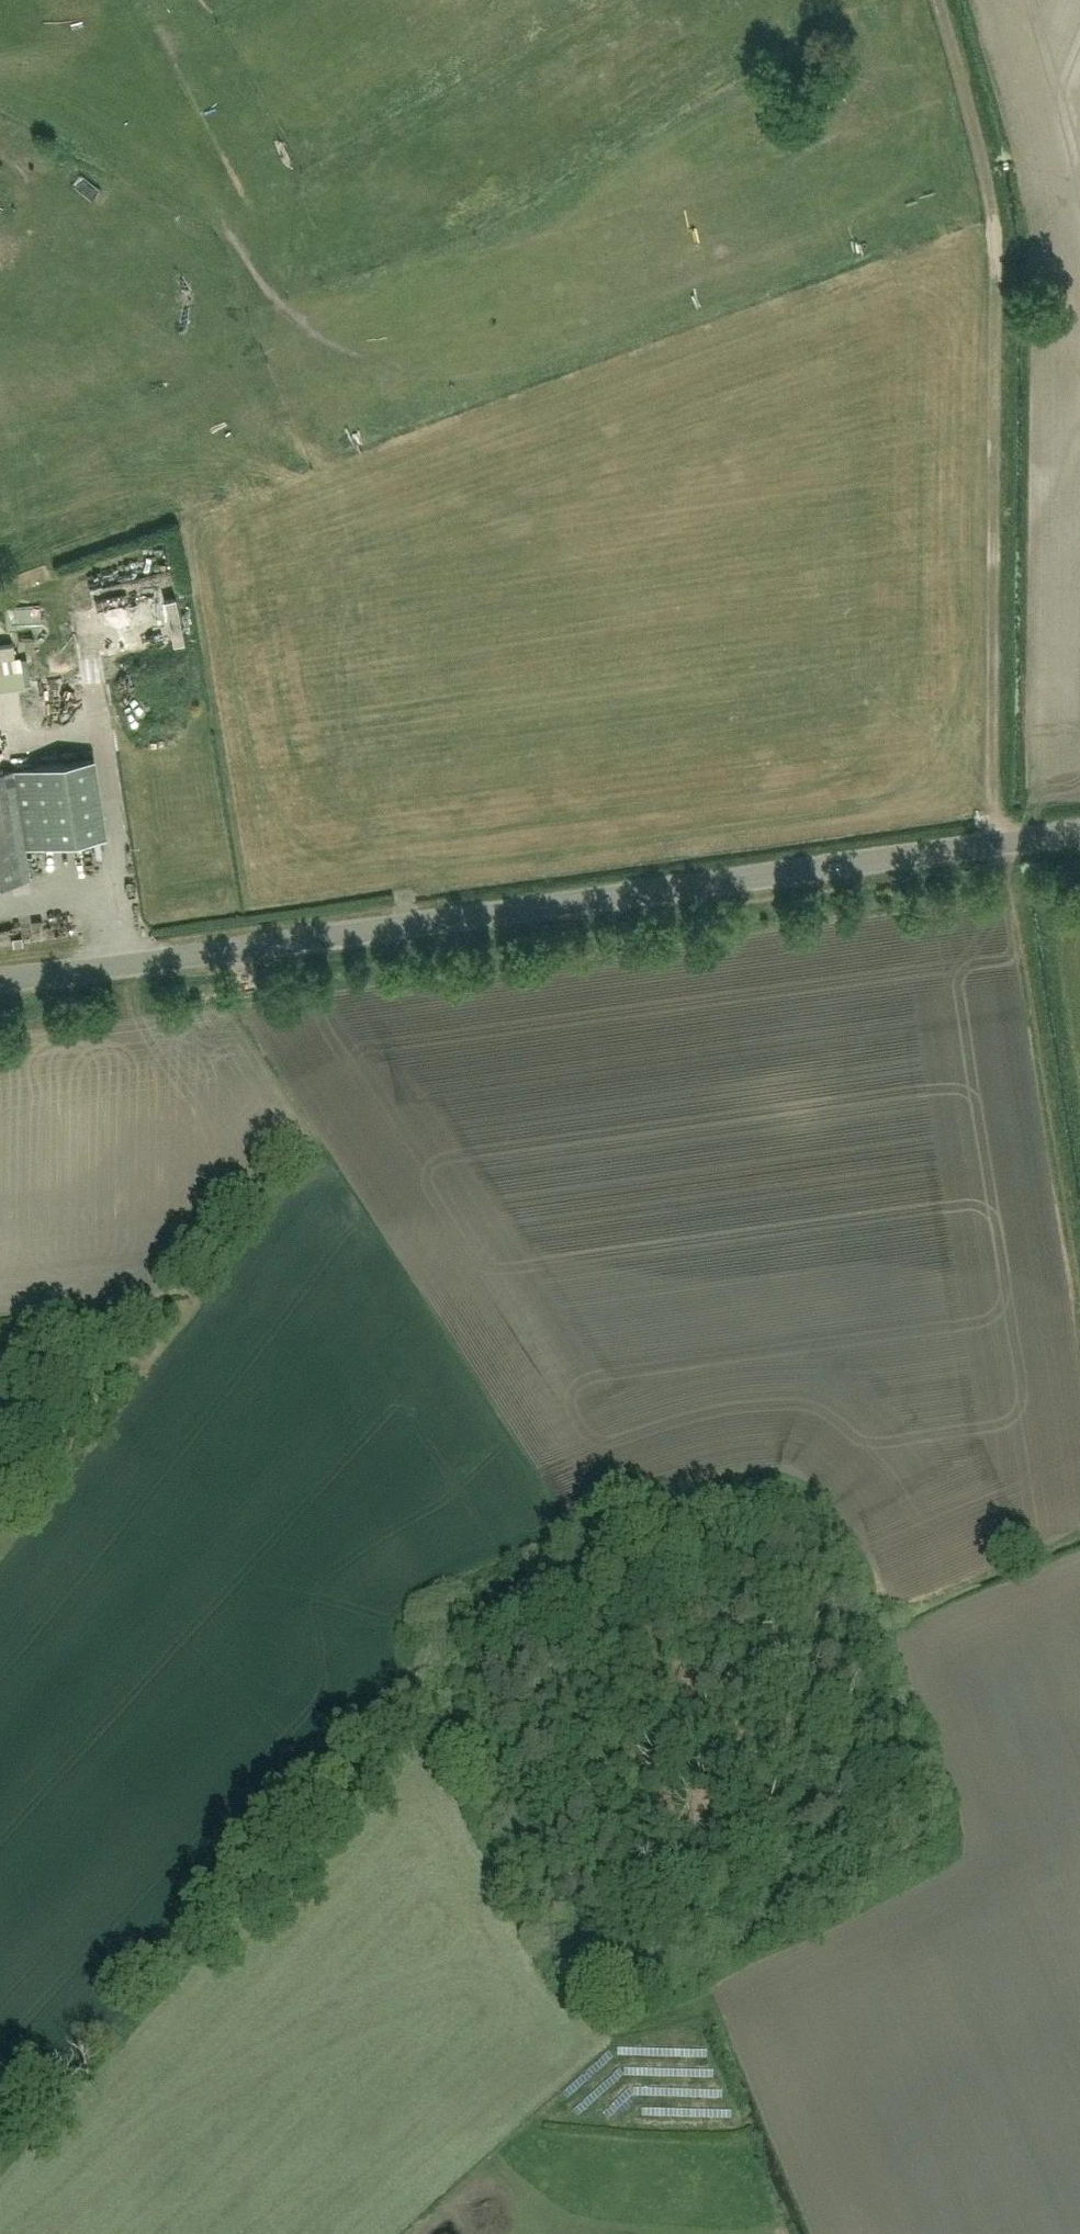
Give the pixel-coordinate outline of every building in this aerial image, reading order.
[(94,757),(0,771),(0,882),(29,878),(25,848),(106,836),(94,757)]
